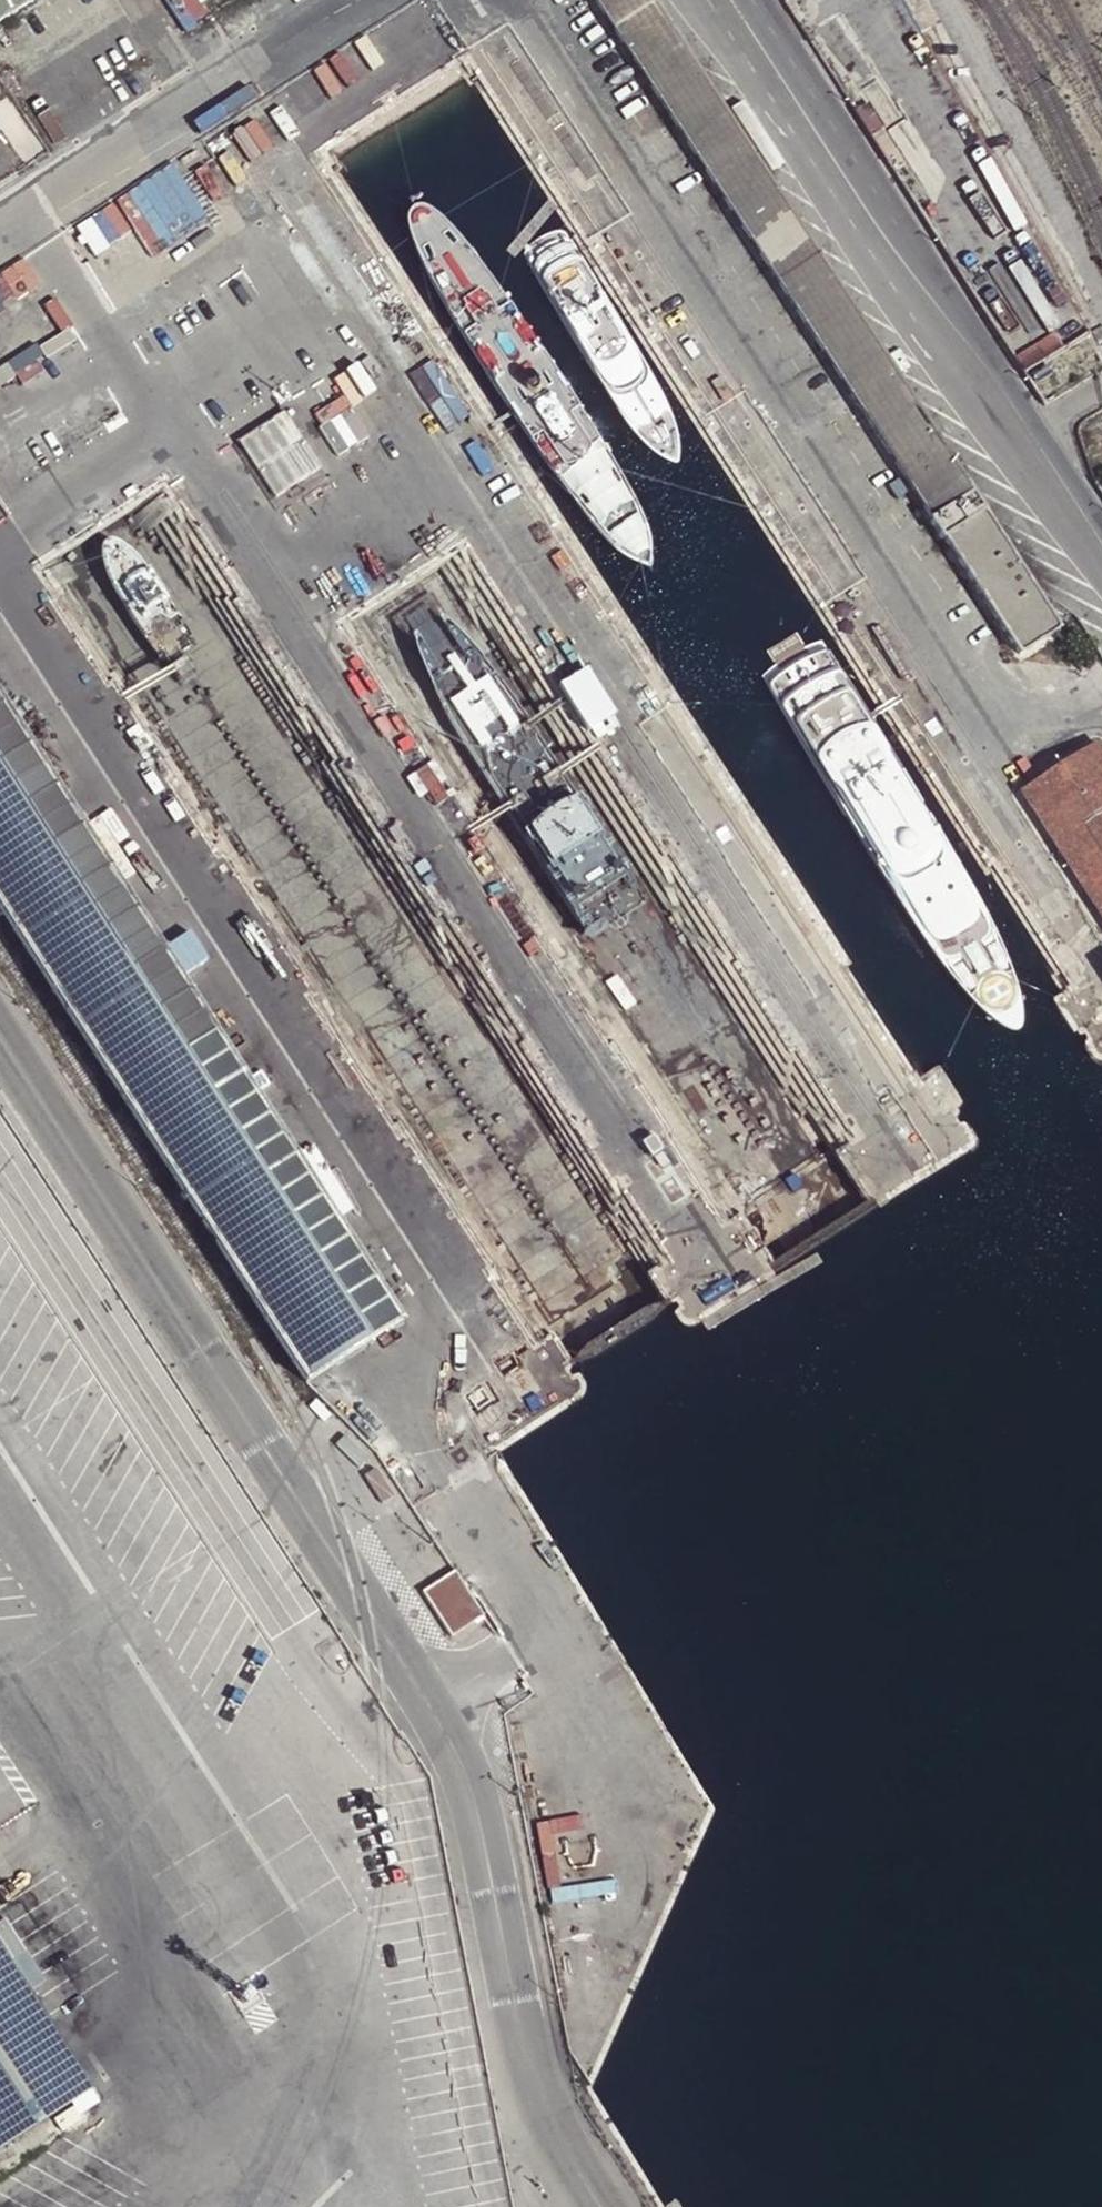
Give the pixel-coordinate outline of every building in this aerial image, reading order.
[(30,0),(0,0),(0,19),(30,0)] [(930,518),(929,520),(940,537),(943,535),(1019,653),(1057,628),(969,494),(649,0),(595,0),(930,518)] [(887,128),(871,106),(857,115),(873,138),(887,128)] [(568,350),(608,327),(540,209),(500,232),(568,350)] [(1064,352),(1055,338),(1017,362),(1026,376),(1064,352)] [(237,437),(263,492),(313,468),(287,414),(237,437)] [(0,691),(0,897),(309,1377),(403,1317),(0,691)] [(1095,745),(1020,793),(1101,921),(1101,755),(1095,745)] [(668,1164),(652,1140),(641,1147),(648,1156),(643,1159),(646,1164),(651,1161),(657,1171),(668,1164)] [(452,1572),(419,1594),(449,1639),(481,1618),(452,1572)] [(0,1950),(0,2150),(91,2092),(0,1950)]
